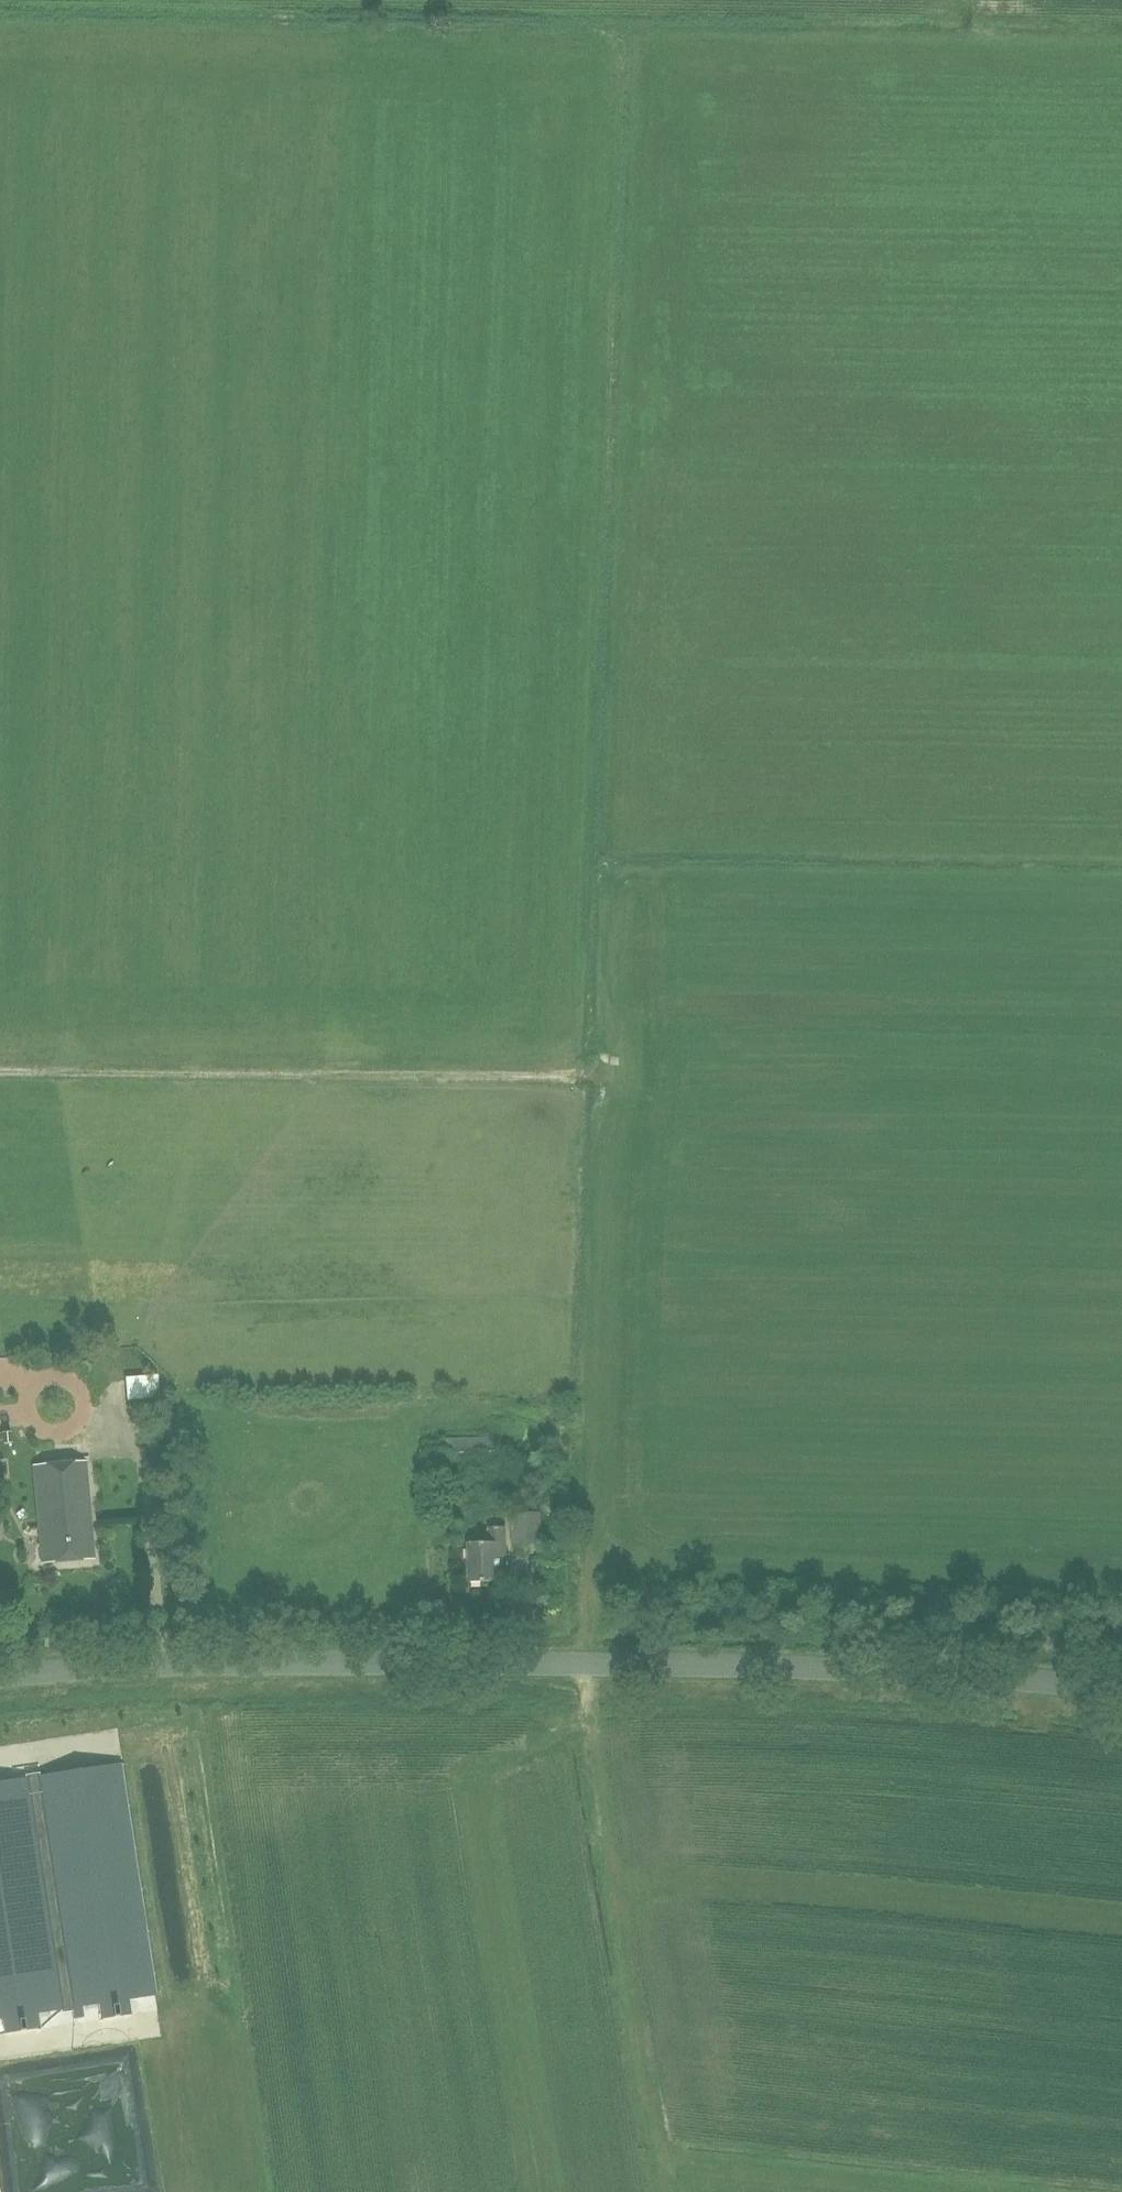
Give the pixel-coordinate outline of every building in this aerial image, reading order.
[(446,1469),(500,1469),(499,1436),(445,1437),(446,1469)] [(35,1466),(44,1563),(95,1558),(86,1462),(35,1466)] [(513,1543),(543,1544),(542,1514),(512,1514),(513,1543)] [(486,1528),(486,1543),(469,1543),(469,1582),(503,1583),(502,1569),(506,1569),(504,1527),(486,1528)] [(0,1782),(0,2018),(10,2016),(12,2034),(44,2029),(41,2011),(72,2007),(74,2017),(84,2015),(82,2005),(99,2002),(101,2020),(130,2015),(128,1998),(158,1993),(122,1763),(0,1782)]
